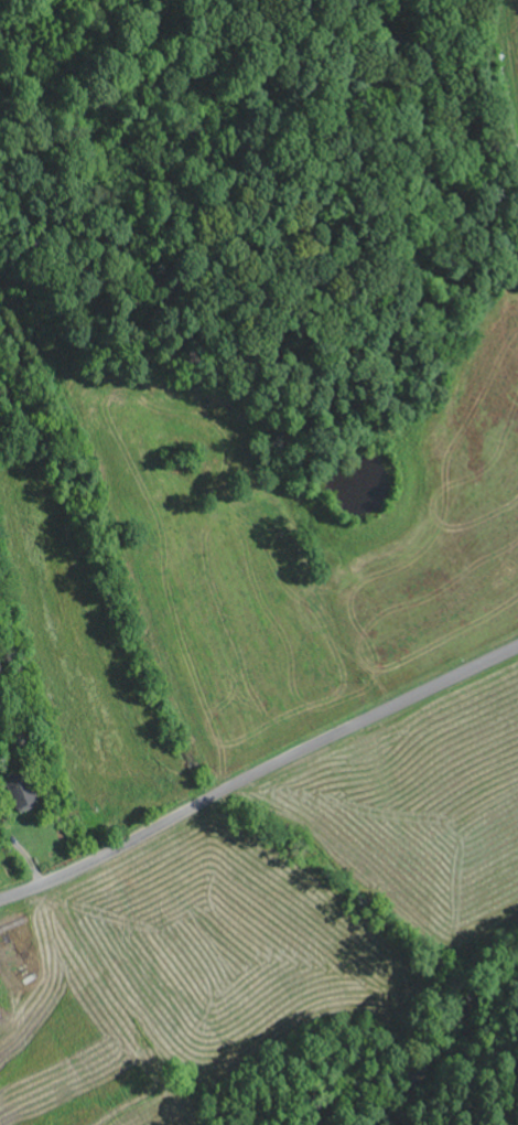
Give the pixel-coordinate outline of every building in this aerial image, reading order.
[(20,776),(0,785),(14,817),(35,808),(20,776)]
